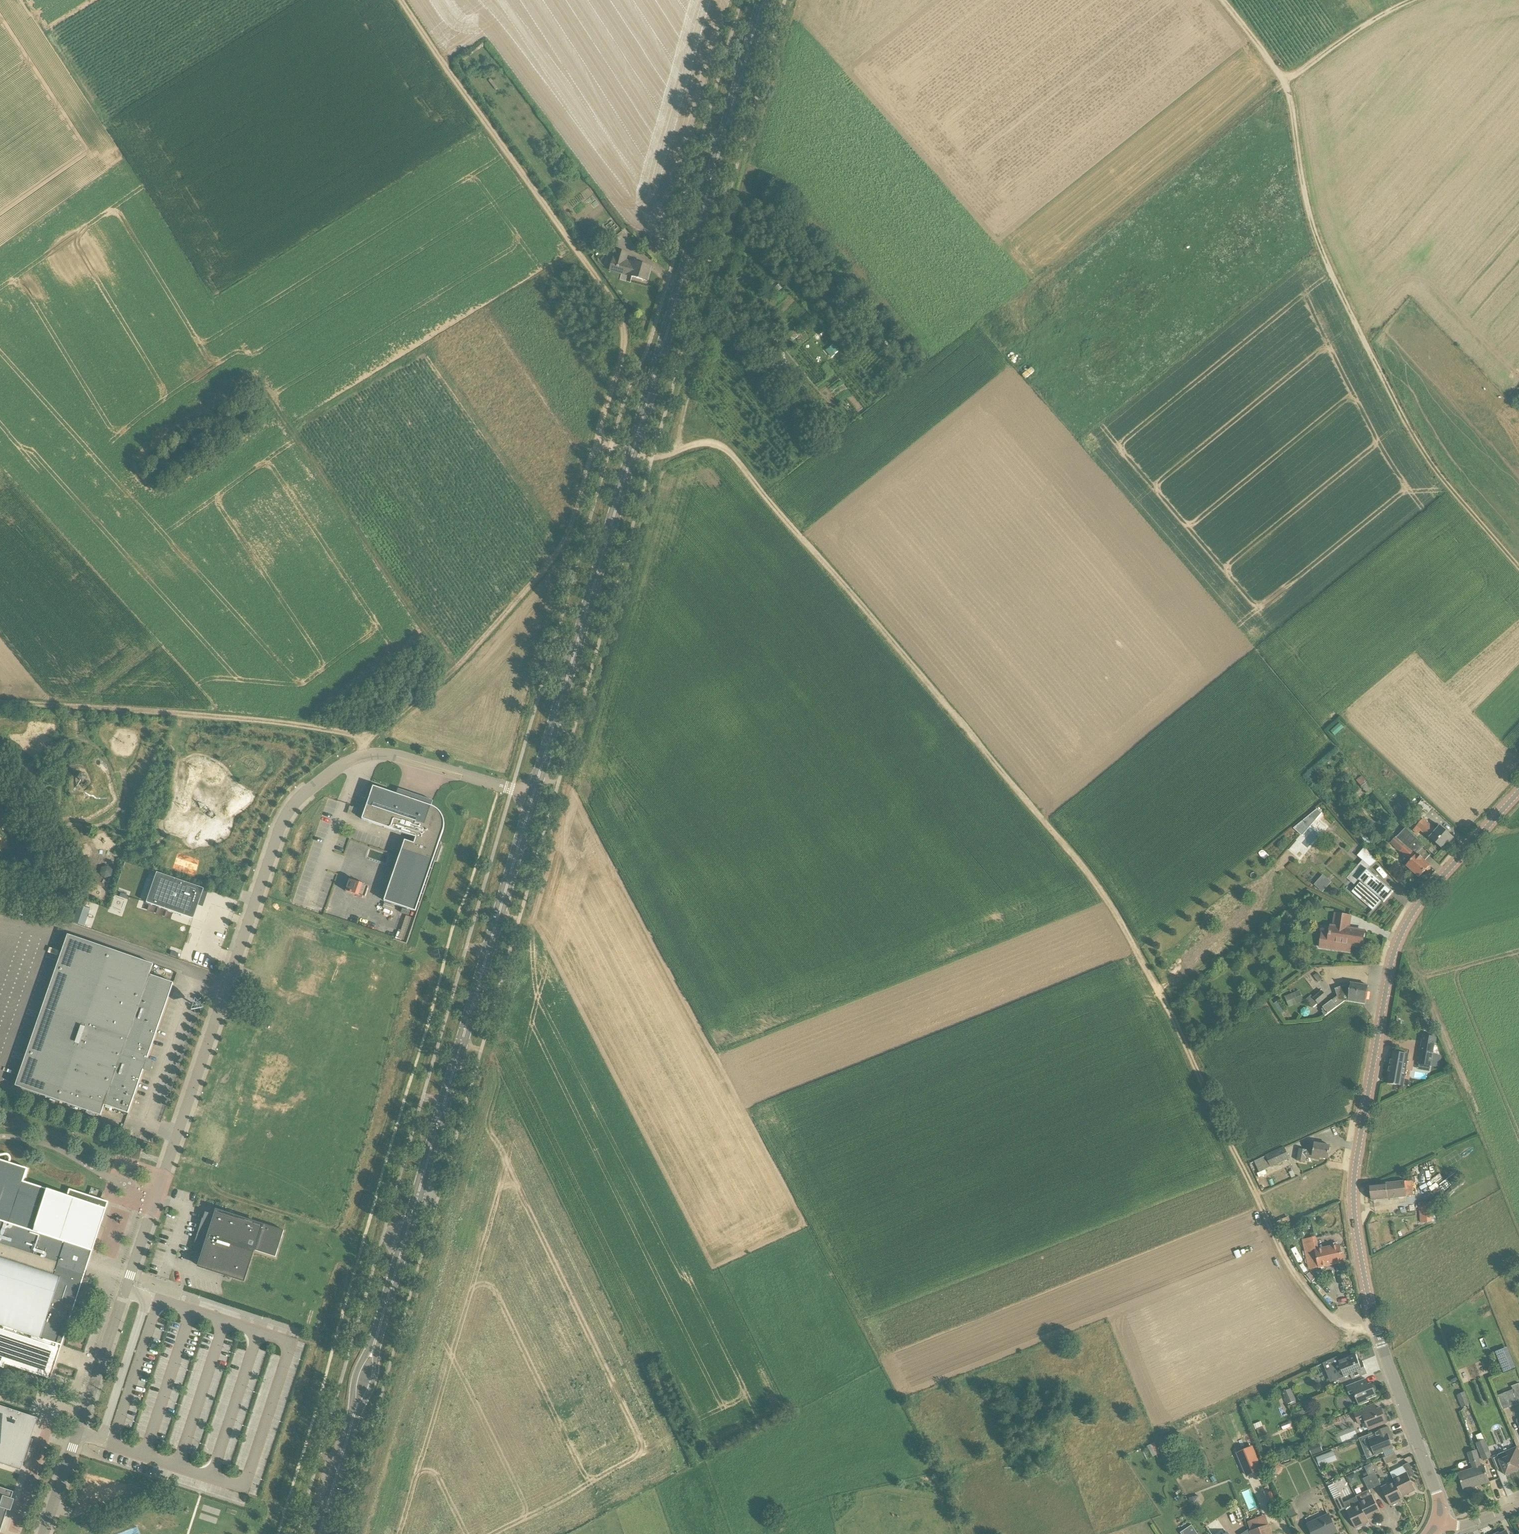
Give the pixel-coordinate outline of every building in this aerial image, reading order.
[(628,254),(614,250),(608,270),(647,281),(651,268),(626,260),(628,254)] [(1367,782),(1362,777),(1357,781),(1368,794),(1372,789),(1366,782),(1367,782)] [(414,844),(405,841),(384,901),(416,912),(433,861),(437,862),(443,845),(439,844),(443,831),(444,829),(444,827),(444,825),(444,822),(444,820),(443,818),(442,816),(441,814),(440,812),(438,810),(436,809),(434,808),(433,807),(432,806),(433,801),(398,789),(396,794),(373,786),(372,788),(369,787),(362,808),(365,809),(362,819),(416,838),(414,844)] [(1422,800),(1417,806),(1427,814),(1432,808),(1422,800)] [(1393,808),(1398,814),(1404,809),(1399,803),(1393,808)] [(1322,812),(1317,808),(1310,814),(1316,819),(1322,812)] [(1423,819),(1417,826),(1444,850),(1454,838),(1441,826),(1437,831),(1423,819)] [(1424,846),(1416,838),(1405,828),(1397,837),(1391,843),(1400,851),(1411,861),(1407,866),(1420,877),(1430,866),(1417,854),(1424,846)] [(1371,867),(1377,861),(1365,847),(1358,853),(1371,867)] [(1394,892),(1368,870),(1359,881),(1360,881),(1361,882),(1355,890),(1375,907),(1370,913),(1371,914),(1383,900),(1384,902),(1384,903),(1394,892)] [(206,898),(202,897),(205,889),(158,872),(147,902),(194,919),(200,902),(204,904),(206,898)] [(365,898),(369,887),(350,880),(346,892),(365,898)] [(1323,891),(1327,886),(1319,880),(1315,884),(1323,891)] [(1285,913),(1292,921),(1300,914),(1293,907),(1285,913)] [(1349,929),(1350,916),(1337,914),(1335,927),(1331,927),(1329,944),(1342,946),(1342,951),(1350,952),(1351,945),(1363,947),(1365,932),(1349,929)] [(403,928),(410,929),(413,917),(406,916),(403,928)] [(171,982),(150,975),(154,964),(152,963),(73,936),(69,935),(16,1086),(89,1111),(101,1116),(105,1105),(129,1113),(144,1068),(148,1069),(151,1062),(147,1060),(149,1056),(174,983),(171,982)] [(1323,1012),(1322,1013),(1325,1017),(1345,1002),(1365,1005),(1369,986),(1350,983),(1350,984),(1335,989),(1337,996),(1323,1007),(1324,1008),(1321,1010),(1323,1012)] [(1314,999),(1311,996),(1306,1000),(1313,1008),(1327,997),(1323,991),(1314,999)] [(1289,1006),(1296,1003),(1292,993),(1285,996),(1289,1006)] [(1418,1064),(1432,1067),(1437,1038),(1423,1036),(1418,1064)] [(1392,1052),(1392,1053),(1387,1083),(1403,1086),(1409,1055),(1392,1052)] [(1314,1152),(1308,1150),(1300,1149),(1298,1161),(1306,1162),(1307,1157),(1321,1160),(1321,1158),(1329,1159),(1331,1146),(1315,1143),(1314,1152)] [(1285,1147),(1255,1161),(1260,1172),(1290,1158),(1285,1147)] [(140,1160),(140,1157),(142,1150),(134,1148),(132,1158),(140,1160)] [(107,1202),(70,1189),(68,1196),(24,1182),(28,1169),(0,1160),(0,1326),(29,1335),(40,1339),(55,1294),(76,1301),(84,1275),(78,1273),(80,1266),(85,1268),(87,1261),(88,1258),(84,1257),(102,1201),(106,1203),(107,1202)] [(1372,1201),(1382,1200),(1388,1199),(1413,1196),(1412,1182),(1405,1183),(1405,1181),(1387,1183),(1387,1184),(1370,1186),(1372,1201)] [(1430,1202),(1419,1203),(1421,1223),(1432,1222),(1430,1202)] [(256,1250),(277,1256),(285,1230),(265,1223),(264,1226),(262,1225),(218,1211),(214,1222),(204,1218),(205,1216),(204,1216),(196,1242),(197,1242),(197,1241),(207,1244),(200,1266),(245,1280),(255,1247),(257,1248),(256,1250)] [(1340,1245),(1318,1250),(1316,1238),(1304,1241),(1310,1269),(1344,1262),(1340,1245)] [(69,1322),(76,1301),(55,1294),(40,1339),(60,1345),(61,1344),(58,1343),(65,1321),(69,1322)] [(204,1350),(205,1344),(201,1343),(197,1363),(205,1365),(208,1351),(204,1350)] [(1338,1357),(1330,1361),(1333,1370),(1331,1371),(1335,1381),(1351,1375),(1353,1380),(1368,1374),(1363,1361),(1360,1362),(1357,1355),(1339,1361),(1338,1357)] [(1511,1369),(1508,1362),(1501,1365),(1504,1372),(1511,1369)] [(1460,1377),(1451,1380),(1456,1393),(1465,1389),(1460,1377)] [(1368,1385),(1366,1379),(1347,1386),(1351,1395),(1355,1393),(1360,1406),(1369,1402),(1369,1400),(1377,1397),(1372,1383),(1368,1385)] [(1504,1410),(1518,1404),(1518,1384),(1512,1387),(1514,1390),(1498,1397),(1504,1410)] [(1289,1405),(1297,1401),(1291,1389),(1283,1393),(1289,1405)] [(1463,1408),(1472,1404),(1467,1392),(1458,1395),(1463,1408)] [(23,1470),(26,1460),(28,1461),(35,1440),(33,1439),(40,1418),(6,1407),(7,1405),(0,1403),(0,1463),(23,1470)] [(1298,1417),(1308,1412),(1305,1406),(1295,1410),(1298,1417)] [(1387,1423),(1382,1409),(1371,1413),(1369,1406),(1354,1412),(1359,1425),(1366,1422),(1370,1430),(1387,1423)] [(1257,1429),(1260,1436),(1266,1434),(1263,1427),(1257,1429)] [(1354,1427),(1337,1432),(1340,1442),(1357,1437),(1354,1427)] [(1370,1440),(1376,1455),(1377,1456),(1394,1448),(1390,1439),(1394,1438),(1389,1427),(1374,1433),(1376,1437),(1370,1440)] [(1482,1456),(1490,1453),(1485,1440),(1477,1443),(1482,1456)] [(1153,1456),(1160,1453),(1156,1443),(1149,1445),(1153,1456)] [(1317,1444),(1310,1446),(1314,1455),(1321,1452),(1317,1444)] [(1262,1470),(1253,1447),(1238,1453),(1248,1476),(1262,1470)] [(1503,1469),(1506,1476),(1518,1470),(1518,1449),(1518,1447),(1492,1458),(1498,1471),(1503,1469)] [(1474,1469),(1459,1474),(1464,1490),(1465,1490),(1465,1489),(1476,1485),(1476,1487),(1490,1482),(1485,1466),(1482,1467),(1477,1451),(1469,1454),(1474,1469)] [(1328,1453),(1316,1457),(1320,1466),(1332,1462),(1328,1453)] [(1395,1453),(1384,1458),(1387,1465),(1399,1459),(1395,1453)] [(1392,1465),(1394,1469),(1404,1465),(1402,1461),(1392,1465)] [(1394,1479),(1395,1481),(1403,1497),(1416,1491),(1410,1478),(1415,1475),(1410,1463),(1404,1466),(1407,1472),(1394,1479)] [(1365,1467),(1370,1476),(1376,1473),(1371,1464),(1365,1467)] [(1242,1471),(1230,1475),(1233,1484),(1245,1480),(1242,1471)] [(1370,1476),(1376,1488),(1382,1485),(1376,1473),(1370,1476)] [(1370,1490),(1376,1488),(1370,1476),(1364,1479),(1369,1491),(1370,1490)] [(1395,1481),(1382,1488),(1391,1506),(1405,1500),(1403,1497),(1395,1481)] [(1329,1487),(1335,1500),(1342,1497),(1335,1484),(1329,1487)] [(14,1492),(0,1487),(0,1532),(0,1533),(8,1509),(9,1509),(10,1509),(13,1501),(11,1500),(14,1492)] [(1382,1514),(1370,1490),(1369,1491),(1357,1497),(1360,1504),(1368,1520),(1369,1520),(1382,1514)] [(1341,1512),(1347,1509),(1344,1504),(1344,1503),(1345,1503),(1342,1497),(1335,1500),(1341,1512)] [(1285,1507),(1289,1517),(1297,1514),(1292,1504),(1285,1507)] [(1368,1520),(1360,1504),(1348,1511),(1357,1529),(1370,1523),(1369,1520),(1368,1520)] [(1253,1533),(1274,1533),(1270,1524),(1267,1515),(1249,1522),(1252,1531),(1253,1533)] [(1330,1515),(1308,1525),(1313,1533),(1334,1533),(1338,1532),(1330,1515)] [(1192,1525),(1181,1533),(1182,1533),(1198,1533),(1192,1525)]
